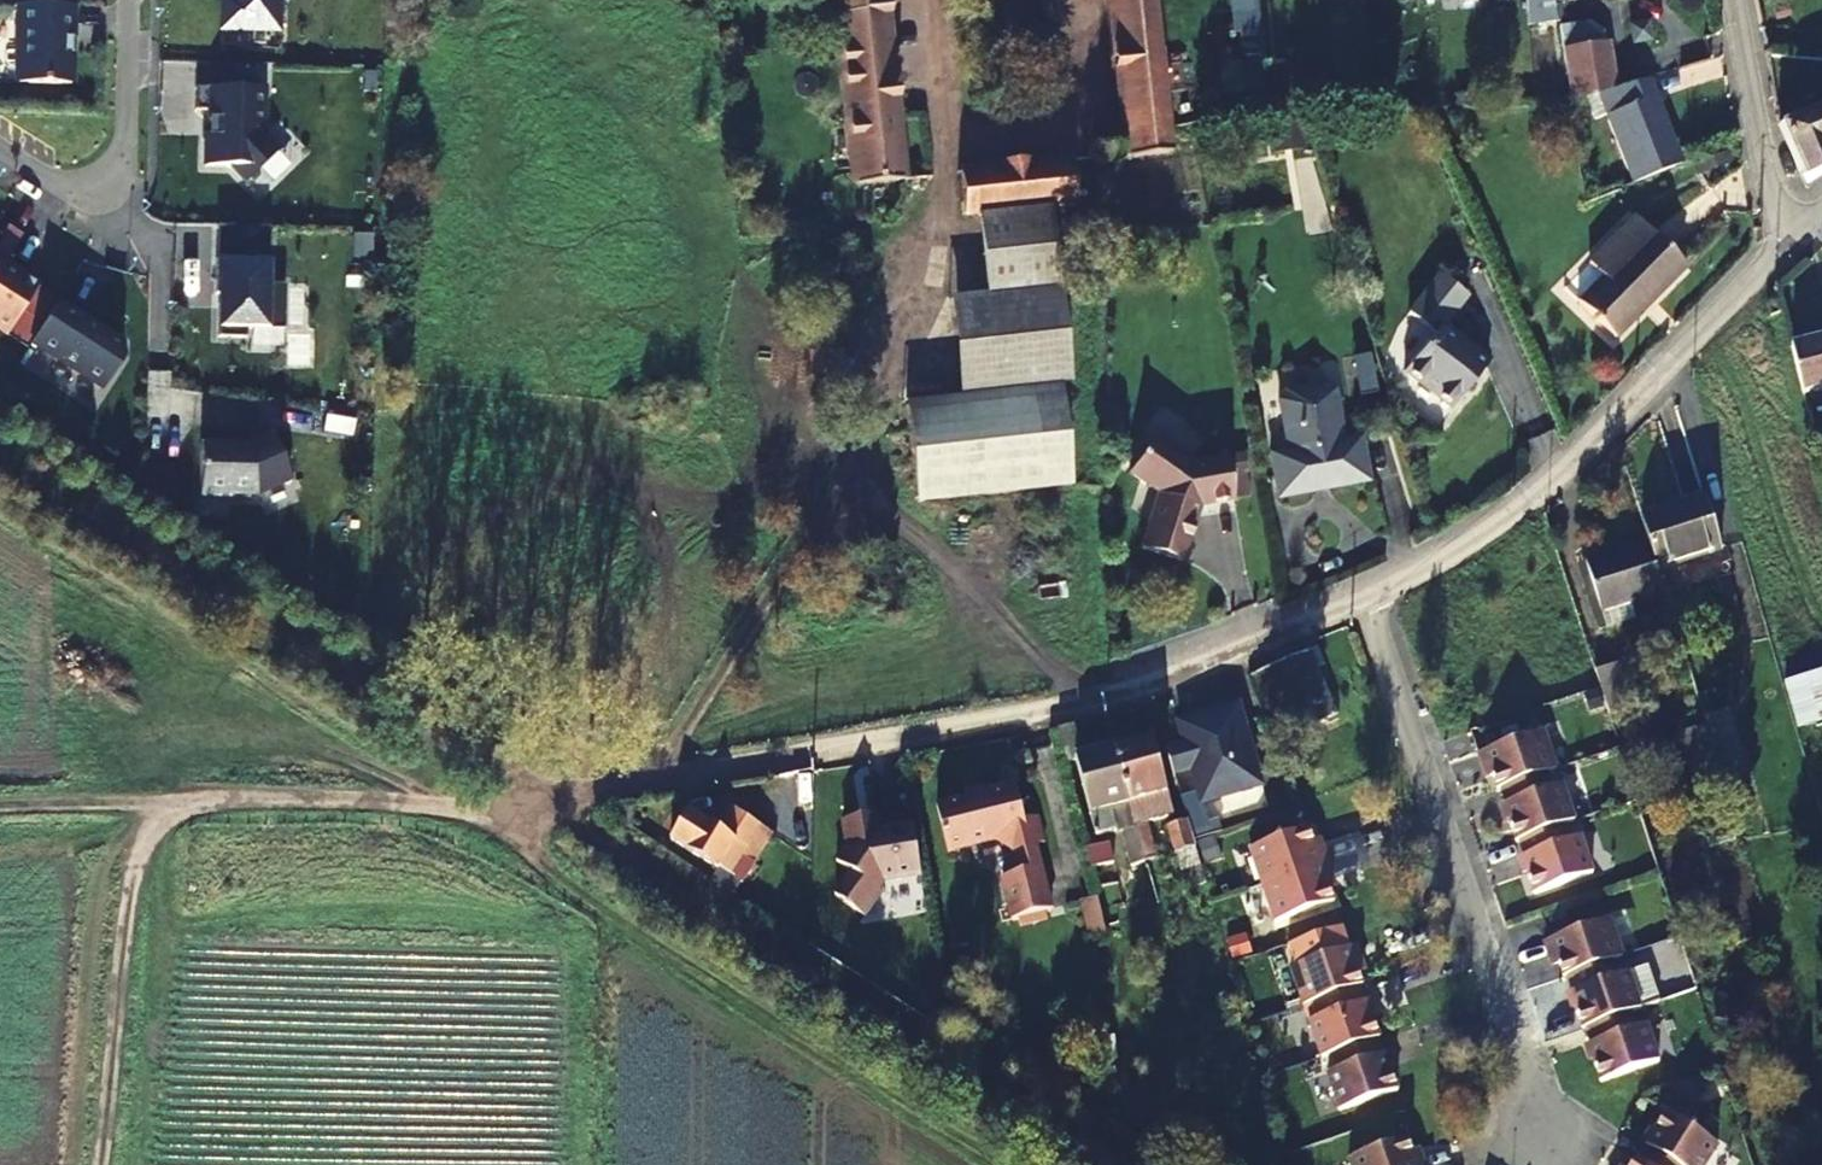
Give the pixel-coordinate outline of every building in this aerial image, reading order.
[(855,182),(899,176),(881,0),(836,0),(855,182)] [(1127,152),(1169,148),(1167,123),(1159,53),(1153,0),(1110,0),(1127,152)] [(1529,21),(1556,18),(1553,0),(1526,0),(1529,21)] [(74,35),(74,3),(20,2),(19,21),(16,21),(16,46),(19,46),(18,80),(70,81),(71,35),(74,35)] [(1589,19),(1559,25),(1571,101),(1586,97),(1613,89),(1603,30),(1589,19)] [(1188,49),(1159,53),(1167,123),(1191,119),(1196,119),(1188,49)] [(1259,68),(1258,53),(1243,55),(1248,109),(1263,107),(1259,68)] [(1317,68),(1259,68),(1263,107),(1300,107),(1320,107),(1317,68)] [(1613,89),(1586,97),(1595,117),(1606,113),(1632,181),(1673,164),(1660,132),(1666,130),(1646,79),(1613,89)] [(195,88),(195,111),(209,111),(208,135),(205,135),(205,167),(232,167),(246,182),(278,152),(262,135),(262,104),(266,104),(266,89),(195,88)] [(1777,121),(1800,173),(1821,164),(1821,150),(1819,142),(1821,140),(1821,103),(1777,121)] [(957,169),(960,212),(1074,200),(1070,157),(957,169)] [(1604,275),(1580,301),(1612,333),(1687,264),(1635,213),(1589,260),(1604,275)] [(213,291),(216,291),(215,335),(244,335),(244,326),(282,327),(283,282),(265,281),(266,224),(214,223),(213,291)] [(4,259),(20,233),(7,224),(0,234),(0,257),(4,259)] [(0,265),(0,322),(7,327),(34,285),(37,281),(4,259),(0,265)] [(1459,379),(1482,352),(1437,314),(1461,285),(1434,262),(1417,282),(1459,379)] [(948,295),(959,395),(1056,385),(1068,376),(1057,282),(948,295)] [(1459,379),(1417,282),(1403,300),(1427,321),(1396,360),(1443,399),(1459,379)] [(29,340),(55,298),(34,285),(7,327),(5,331),(26,345),(29,340)] [(121,341),(55,298),(29,340),(102,386),(122,356),(121,341)] [(1791,350),(1802,397),(1821,392),(1821,343),(1791,350)] [(1278,499),(1314,490),(1312,485),(1333,480),(1334,485),(1365,478),(1356,434),(1339,437),(1328,388),(1319,382),(1280,391),(1274,400),(1285,449),(1268,453),(1278,499)] [(1056,385),(959,395),(905,400),(915,500),(1066,484),(1056,385)] [(199,440),(199,493),(229,494),(229,490),(256,490),(289,476),(267,426),(247,435),(249,439),(246,440),(199,440)] [(1139,550),(1182,563),(1196,508),(1231,501),(1224,460),(1188,466),(1151,440),(1126,475),(1154,495),(1139,550)] [(1704,499),(1641,518),(1648,542),(1657,570),(1720,550),(1704,499)] [(1657,570),(1648,542),(1586,562),(1591,578),(1584,580),(1599,629),(1630,619),(1625,602),(1664,591),(1657,570)] [(1286,705),(1290,714),(1306,709),(1313,724),(1337,714),(1321,675),(1328,673),(1317,646),(1251,674),(1265,713),(1286,705)] [(1634,705),(1620,660),(1597,668),(1611,712),(1634,705)] [(1786,681),(1796,729),(1821,724),(1821,674),(1786,681)] [(1167,747),(1175,773),(1193,768),(1202,802),(1263,784),(1240,703),(1218,709),(1219,712),(1180,724),(1185,741),(1167,747)] [(1268,723),(1290,714),(1286,705),(1265,713),(1268,723)] [(1056,728),(1065,762),(1075,760),(1095,836),(1121,829),(1130,864),(1144,861),(1113,749),(1084,756),(1074,723),(1056,728)] [(1557,762),(1545,725),(1479,747),(1485,766),(1492,763),(1498,782),(1502,781),(1507,797),(1504,799),(1520,834),(1535,888),(1592,869),(1580,832),(1569,835),(1564,818),(1574,815),(1563,779),(1552,783),(1546,766),(1557,762)] [(1113,749),(1144,861),(1156,858),(1146,821),(1174,814),(1153,738),(1113,749)] [(669,840),(728,873),(756,829),(724,809),(714,825),(688,809),(669,840)] [(1033,852),(1024,815),(992,822),(993,826),(946,837),(956,883),(1004,872),(1008,886),(1022,883),(1027,906),(1010,910),(1020,952),(1056,943),(1043,877),(1051,875),(1044,848),(1033,852)] [(861,819),(863,831),(881,827),(879,817),(861,819)] [(922,877),(914,827),(881,832),(881,827),(863,831),(861,819),(844,823),(849,849),(839,865),(854,875),(839,899),(870,918),(886,893),(880,889),(884,883),(922,877)] [(1169,825),(1177,852),(1197,847),(1189,821),(1169,825)] [(1308,826),(1250,847),(1263,883),(1317,863),(1328,860),(1322,842),(1315,845),(1308,826)] [(1096,886),(1116,880),(1107,841),(1087,847),(1096,886)] [(1197,847),(1177,852),(1183,874),(1203,868),(1197,847)] [(1328,860),(1263,883),(1276,920),(1334,898),(1327,879),(1334,877),(1328,860)] [(1121,899),(1116,880),(1096,886),(1101,905),(1112,902),(1121,899)] [(1117,921),(1112,902),(1101,905),(1106,923),(1117,921)] [(1104,933),(1097,903),(1081,906),(1088,937),(1104,933)] [(1611,913),(1545,936),(1551,954),(1558,952),(1565,972),(1569,970),(1613,954),(1624,950),(1611,913)] [(1357,943),(1292,967),(1305,1004),(1315,1000),(1321,1016),(1310,1020),(1323,1057),(1333,1053),(1339,1069),(1329,1072),(1341,1109),(1399,1089),(1359,984),(1363,983),(1356,963),(1363,961),(1357,943)] [(1632,1007),(1642,1003),(1660,996),(1648,962),(1619,971),(1613,954),(1569,970),(1574,986),(1571,987),(1584,1024),(1588,1023),(1632,1007)] [(1632,1007),(1588,1023),(1593,1038),(1590,1039),(1603,1076),(1661,1056),(1648,1019),(1638,1023),(1632,1007)] [(1717,1146),(1665,1114),(1638,1162),(1635,1160),(1632,1164),(1705,1164),(1717,1146)] [(1408,1137),(1350,1158),(1352,1164),(1426,1164),(1422,1154),(1415,1156),(1408,1137)]
